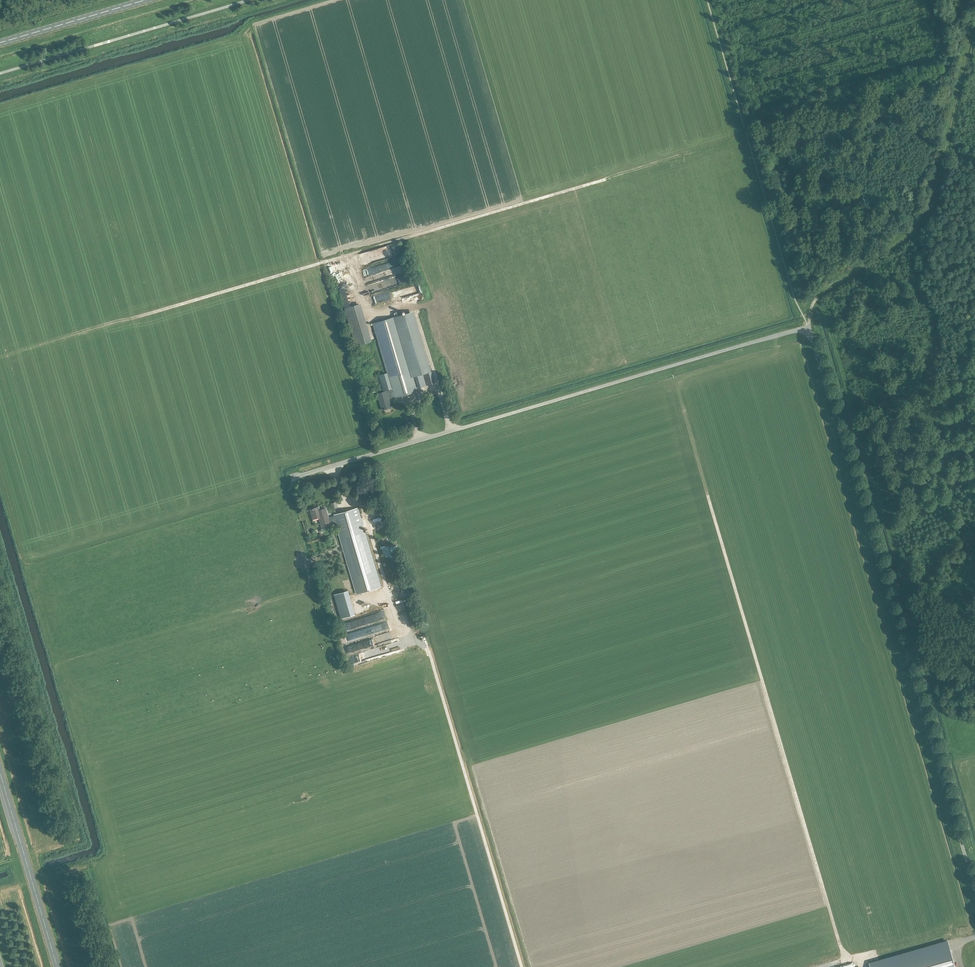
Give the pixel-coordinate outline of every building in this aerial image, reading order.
[(369,293),(403,285),(401,277),(399,278),(398,277),(367,284),(369,293)] [(397,288),(399,296),(410,293),(409,286),(397,288)] [(353,306),(344,308),(345,311),(352,335),(354,340),(368,336),(358,304),(353,306)] [(397,317),(372,324),(386,371),(387,373),(378,375),(383,391),(391,389),(391,390),(393,396),(394,397),(418,390),(418,388),(414,376),(423,374),(431,372),(413,312),(405,314),(397,317)] [(423,374),(425,381),(433,379),(431,372),(423,374)] [(393,396),(391,390),(377,394),(382,410),(391,407),(388,397),(393,396)] [(322,527),(336,523),(334,517),(328,518),(326,508),(320,510),(319,507),(310,509),(313,519),(319,517),(322,527)] [(358,508),(334,515),(334,517),(336,523),(357,593),(381,586),(358,508)] [(355,614),(348,591),(334,595),(341,618),(355,614)] [(366,628),(345,633),(347,641),(365,636),(364,633),(367,632),(366,628)] [(947,941),(870,963),(871,966),(955,966),(947,941)]
